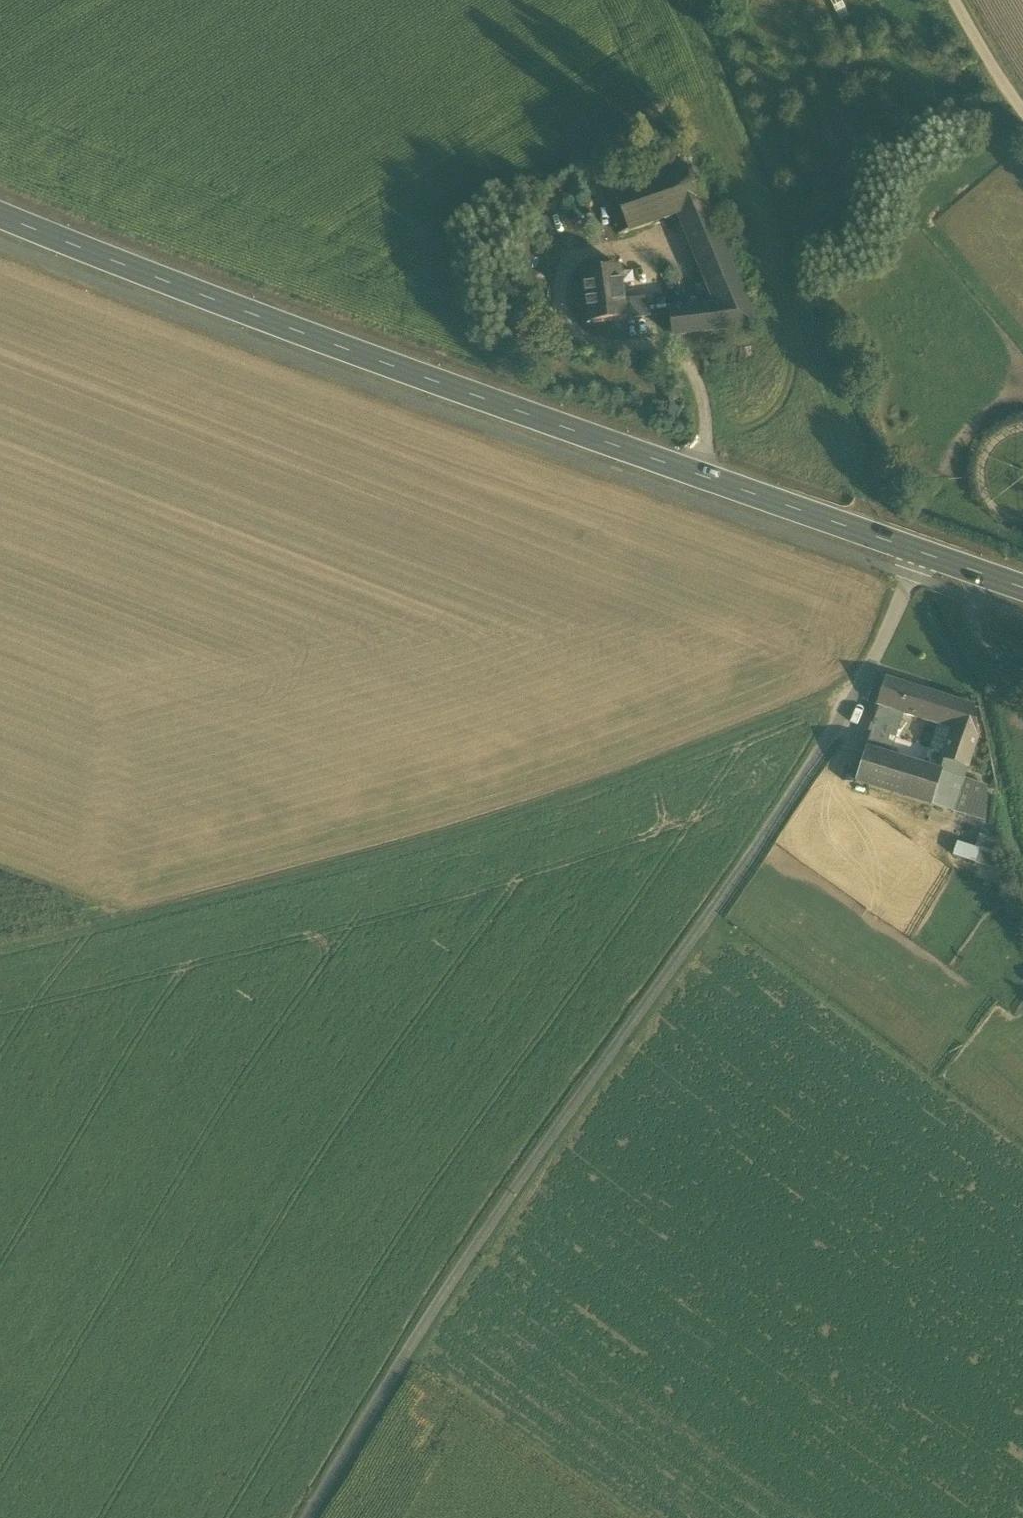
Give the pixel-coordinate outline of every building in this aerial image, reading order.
[(850,18),(841,0),(829,0),(841,23),(850,18)] [(629,232),(680,215),(705,203),(690,166),(614,192),(629,232)] [(680,215),(717,304),(758,327),(706,203),(705,203),(680,215)] [(583,272),(589,324),(627,320),(625,301),(620,267),(583,272)] [(625,301),(627,320),(648,317),(645,298),(625,301)] [(672,337),(758,327),(717,304),(669,309),(672,337)] [(942,759),(968,768),(978,738),(974,706),(947,697),(934,693),(907,685),(886,678),(885,681),(877,706),(879,706),(904,714),(939,725),(952,729),(942,759)] [(866,749),(890,756),(904,714),(879,706),(870,732),(871,732),(866,750),(866,749)] [(952,729),(939,725),(925,767),(931,769),(935,757),(942,759),(952,729)] [(856,782),(933,805),(943,773),(931,769),(925,767),(890,756),(866,749),(866,750),(856,782)] [(935,757),(931,769),(943,773),(933,805),(984,822),(986,787),(964,779),(968,768),(942,759),(935,757)] [(989,867),(999,839),(980,832),(975,846),(957,840),(952,854),(989,867)]
